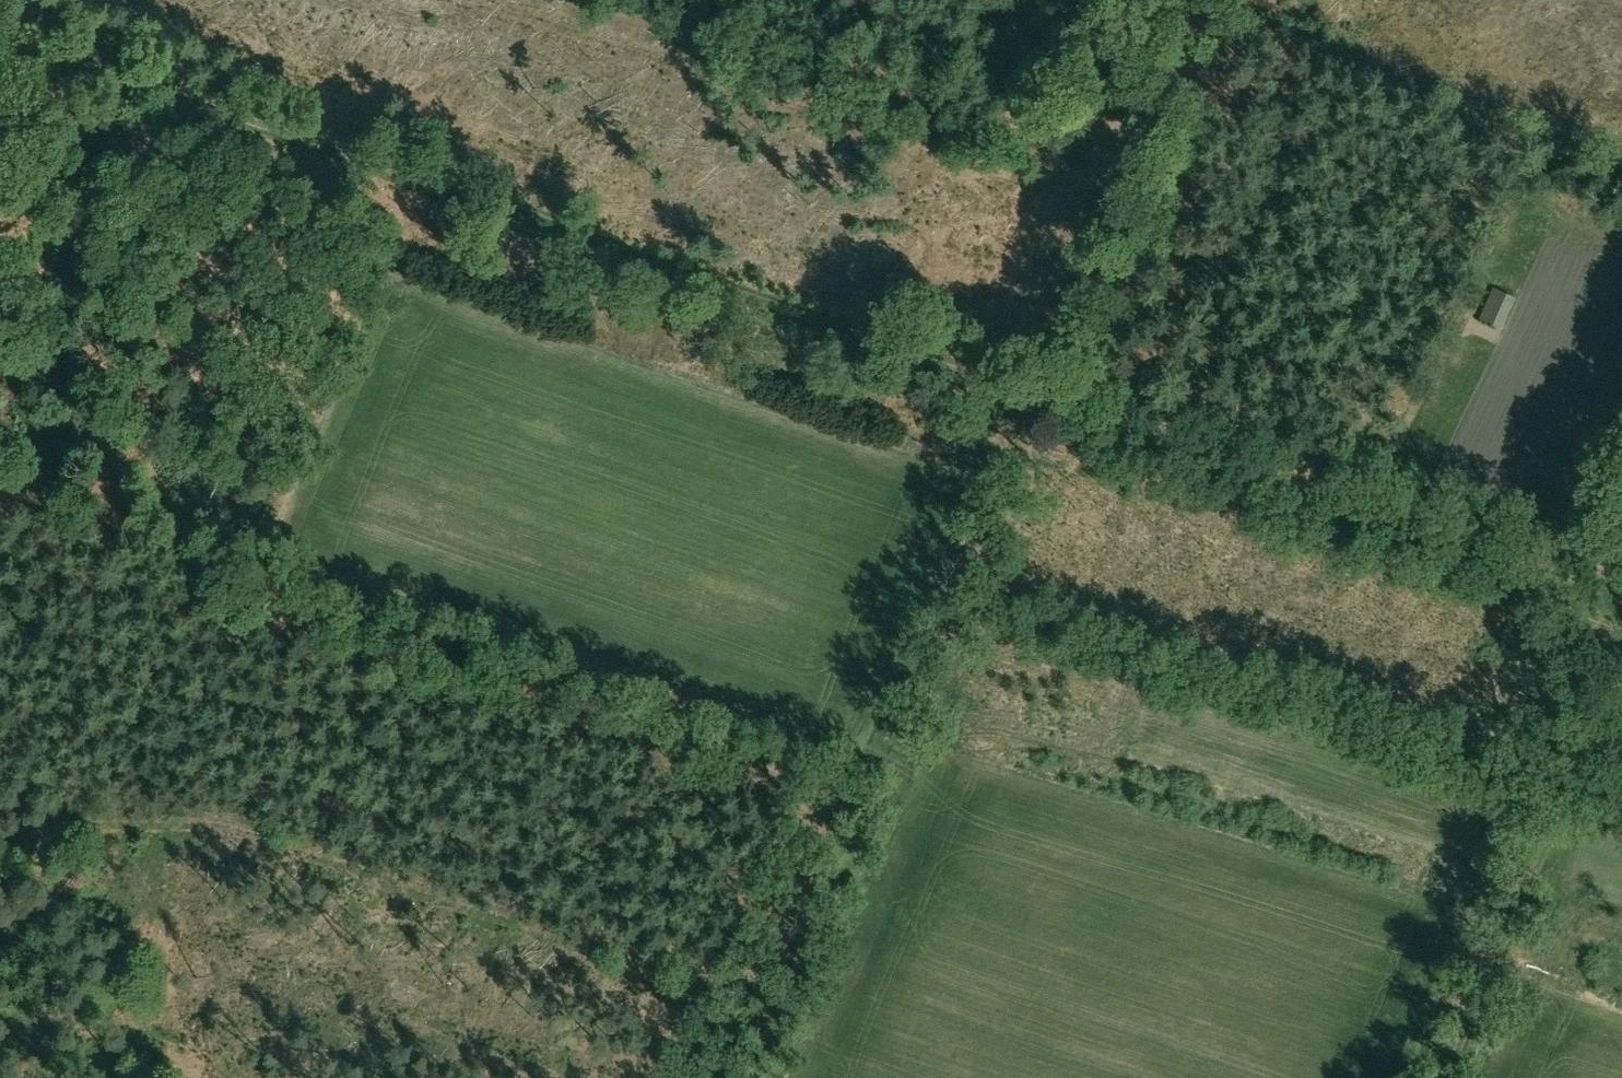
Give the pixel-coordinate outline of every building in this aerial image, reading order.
[(1500,331),(1515,297),(1493,287),(1478,321),(1500,331)]
